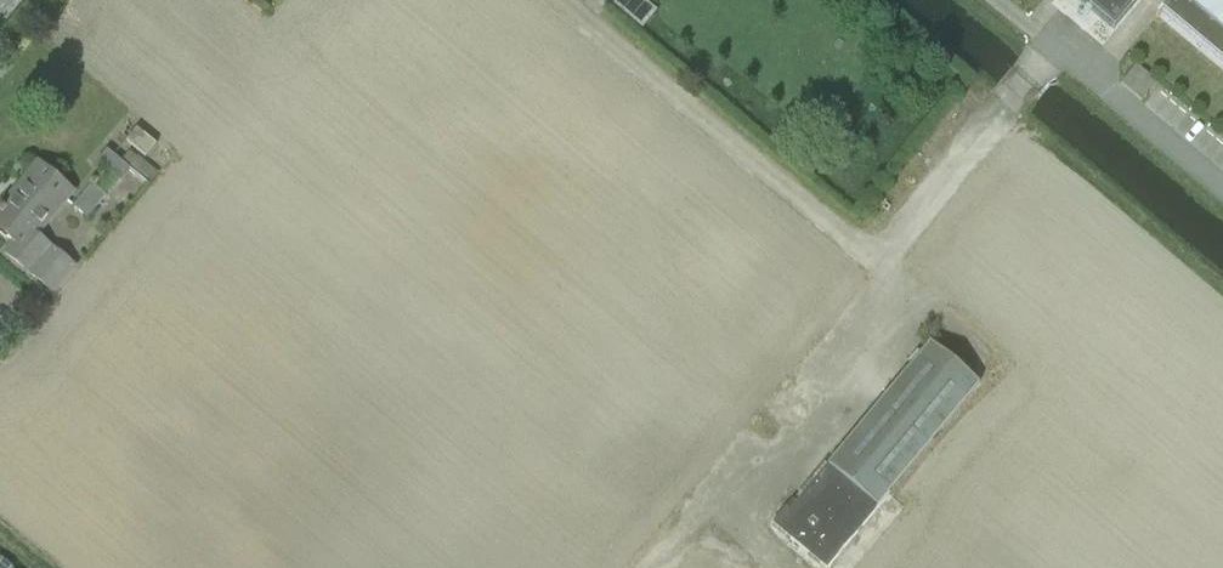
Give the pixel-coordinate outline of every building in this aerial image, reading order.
[(1113,34),(1142,0),(1073,0),(1113,34)] [(1156,18),(1158,19),(1162,15),(1222,66),(1222,0),(1171,0),(1156,18)] [(1119,83),(1141,101),(1156,83),(1134,65),(1119,83)] [(125,141),(145,157),(155,145),(135,128),(125,141)] [(97,161),(106,169),(80,200),(92,210),(105,196),(106,196),(120,180),(126,186),(133,178),(136,180),(139,176),(149,184),(156,175),(129,152),(120,162),(106,150),(97,161)] [(37,236),(74,192),(39,163),(0,209),(0,230),(14,242),(5,254),(53,294),(75,268),(37,236)] [(79,199),(73,206),(87,218),(93,211),(92,210),(80,200),(79,199)] [(821,567),(824,567),(886,495),(978,386),(928,344),(787,511),(783,508),(769,524),(821,567)] [(900,506),(907,498),(896,488),(889,496),(900,506)] [(15,566),(2,555),(0,558),(0,567),(14,567),(15,566)]
